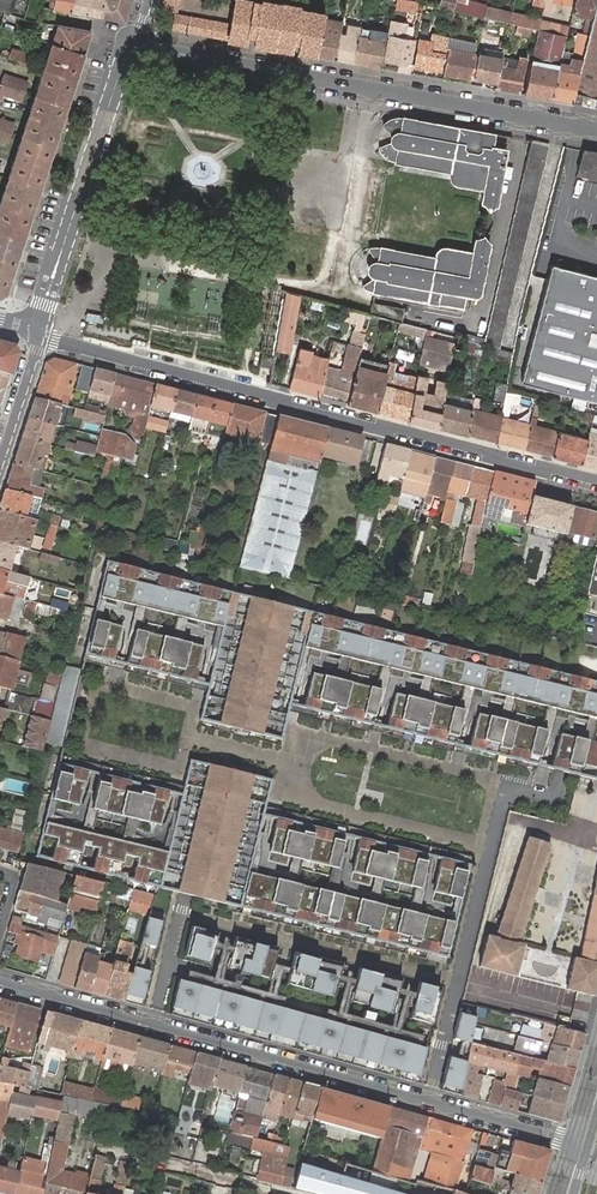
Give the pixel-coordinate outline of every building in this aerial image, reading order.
[(10,14),(14,0),(0,0),(0,11),(10,14)] [(53,9),(54,0),(40,0),(39,6),(43,7),(53,9)] [(70,12),(73,0),(54,0),(53,9),(70,12)] [(95,16),(124,21),(125,21),(128,12),(131,0),(73,0),(70,12),(95,16)] [(179,0),(162,0),(160,6),(176,11),(179,0)] [(317,56),(323,25),(324,19),(325,14),(299,9),(299,6),(265,0),(262,0),(262,2),(250,0),(235,0),(231,25),(228,40),(247,44),(248,37),(249,33),(256,34),(255,38),(254,45),(291,52),(292,45),(293,41),(300,42),(300,46),(298,53),(317,56)] [(398,0),(396,9),(416,13),(417,4),(398,0)] [(439,7),(454,10),(456,0),(440,0),(439,7)] [(572,0),(545,0),(543,8),(548,9),(549,4),(553,2),(570,7),(572,0)] [(592,18),(588,35),(581,65),(580,67),(578,73),(571,103),(596,108),(596,0),(592,18)] [(572,13),(587,17),(583,33),(588,35),(592,18),(596,0),(575,0),(572,13)] [(456,1),(455,10),(483,17),(485,8),(466,3),(456,1)] [(175,14),(172,30),(212,37),(215,21),(175,14)] [(540,21),(538,30),(566,36),(568,30),(571,16),(563,14),(560,26),(540,21)] [(317,56),(335,60),(340,34),(342,23),(324,19),(323,25),(317,56)] [(228,40),(231,25),(215,21),(212,37),(228,40)] [(397,71),(409,73),(411,65),(410,65),(414,41),(415,36),(411,36),(411,40),(403,39),(406,24),(392,21),(389,36),(384,60),(399,63),(397,71)] [(46,41),(52,43),(57,25),(52,24),(46,41)] [(88,40),(90,31),(57,25),(52,43),(83,53),(88,40)] [(530,28),(517,25),(515,34),(528,36),(530,28)] [(358,36),(359,31),(359,28),(349,27),(347,36),(340,34),(335,60),(353,63),(358,36)] [(581,65),(588,35),(583,33),(579,33),(571,65),(569,64),(572,53),(562,50),(558,69),(558,70),(551,99),(571,103),(578,73),(580,67),(581,65)] [(444,54),(448,37),(432,34),(431,42),(419,40),(414,65),(441,70),(444,54)] [(353,63),(379,68),(384,41),(385,37),(381,37),(381,40),(358,36),(353,63)] [(81,59),(83,53),(52,43),(43,68),(75,79),(78,70),(81,59)] [(9,58),(32,65),(35,56),(12,48),(9,58)] [(474,57),(475,55),(449,49),(443,74),(469,79),(470,77),(474,57)] [(498,58),(499,54),(499,52),(485,50),(484,52),(484,55),(498,58)] [(502,57),(503,54),(499,54),(498,58),(484,55),(484,52),(479,51),(477,58),(474,57),(470,77),(473,77),(496,82),(501,61),(502,57)] [(495,89),(519,93),(527,59),(519,57),(519,60),(517,69),(504,68),(505,63),(501,61),(496,82),(495,89)] [(517,69),(519,60),(502,57),(501,61),(505,63),(504,68),(517,69)] [(558,70),(530,65),(524,94),(551,99),(558,70)] [(71,89),(75,79),(43,68),(35,95),(66,105),(71,89)] [(1,83),(24,91),(27,81),(4,74),(1,83)] [(24,91),(1,83),(0,83),(0,90),(21,97),(24,91)] [(60,123),(66,105),(35,95),(22,136),(53,146),(60,123)] [(494,133),(402,117),(402,118),(392,119),(383,123),(383,126),(393,135),(391,142),(379,147),(378,150),(382,153),(388,158),(393,161),(394,161),(394,162),(400,163),(450,172),(449,176),(450,180),(452,182),(456,185),(483,190),(480,203),(485,206),(488,209),(495,205),(496,205),(506,149),(491,146),(494,133)] [(10,132),(13,122),(0,118),(0,129),(10,132)] [(10,132),(0,129),(0,139),(7,141),(10,132)] [(47,164),(53,146),(22,136),(8,177),(40,187),(47,164)] [(547,143),(531,140),(483,344),(493,347),(500,349),(547,143)] [(584,150),(578,173),(596,178),(596,152),(584,150)] [(40,187),(8,177),(0,203),(31,213),(36,198),(40,187)] [(31,213),(0,203),(0,232),(23,239),(28,224),(31,213)] [(23,239),(0,232),(0,257),(15,262),(20,248),(23,239)] [(372,292),(463,309),(466,295),(476,297),(478,296),(480,292),(489,243),(488,243),(482,235),(478,238),(474,239),(471,251),(442,247),(440,248),(436,252),(435,256),(380,246),(380,247),(370,248),(369,248),(369,250),(378,261),(375,261),(371,262),(367,265),(366,269),(368,273),(372,277),(375,278),(363,285),(362,286),(364,287),(371,291),(372,290),(372,292)] [(5,293),(8,286),(13,268),(15,262),(0,257),(0,296),(5,293)] [(548,268),(520,383),(596,402),(596,280),(548,268)] [(276,350),(288,352),(298,295),(285,292),(276,350)] [(399,322),(401,323),(403,310),(371,304),(370,314),(399,322)] [(364,317),(365,313),(342,307),(341,312),(364,317)] [(396,332),(422,337),(423,329),(398,324),(396,332)] [(350,344),(361,347),(365,329),(355,327),(350,344)] [(448,371),(453,345),(424,337),(419,363),(425,364),(425,359),(444,364),(443,369),(448,371)] [(9,376),(16,356),(12,351),(10,347),(0,344),(0,373),(9,376)] [(357,364),(361,347),(350,344),(348,344),(341,371),(326,367),(325,370),(320,390),(348,399),(355,375),(354,374),(357,364)] [(512,352),(493,347),(490,358),(510,364),(512,352)] [(300,348),(289,388),(318,396),(320,390),(325,370),(308,366),(312,351),(300,348)] [(272,368),(274,358),(262,355),(260,365),(272,368)] [(45,362),(34,398),(57,404),(60,394),(67,396),(76,364),(53,358),(45,362)] [(425,359),(425,364),(443,369),(444,364),(425,359)] [(347,403),(376,411),(386,372),(382,371),(380,378),(360,373),(362,366),(357,364),(354,374),(355,375),(348,399),(347,403)] [(80,389),(75,408),(76,408),(80,410),(84,410),(85,404),(88,393),(89,391),(89,389),(94,368),(83,366),(77,389),(80,389)] [(104,403),(107,404),(108,399),(109,398),(110,394),(115,374),(94,368),(89,389),(89,391),(88,393),(106,398),(104,403)] [(392,372),(387,371),(386,372),(376,411),(409,419),(416,383),(411,382),(409,391),(398,389),(400,379),(391,376),(392,372)] [(9,376),(0,373),(0,404),(5,388),(9,376)] [(155,384),(115,374),(110,394),(109,398),(136,405),(133,416),(136,416),(132,430),(137,432),(135,439),(138,440),(137,443),(140,444),(145,427),(147,417),(150,405),(155,384)] [(416,383),(409,419),(438,427),(444,392),(446,381),(437,379),(435,396),(423,393),(426,376),(417,374),(416,383)] [(411,382),(400,379),(398,389),(409,391),(411,382)] [(503,404),(505,392),(506,384),(495,382),(492,402),(503,404)] [(176,390),(155,384),(150,405),(170,411),(176,390)] [(196,395),(176,390),(170,411),(191,416),(196,395)] [(471,410),(473,402),(467,401),(466,408),(451,404),(453,394),(444,392),(438,427),(467,434),(471,410)] [(516,404),(518,395),(505,392),(503,404),(501,417),(496,442),(524,449),(530,424),(507,418),(510,403),(516,404)] [(195,440),(202,442),(205,434),(208,423),(214,400),(196,395),(191,416),(190,418),(187,431),(196,433),(195,440)] [(31,404),(27,418),(52,425),(54,425),(59,427),(60,423),(55,421),(59,404),(57,404),(34,398),(31,404)] [(108,399),(107,404),(125,409),(127,414),(133,416),(136,405),(109,398),(108,399)] [(205,434),(223,439),(224,432),(226,428),(232,404),(214,400),(208,423),(205,434)] [(85,404),(84,410),(89,412),(96,414),(98,407),(85,404)] [(257,441),(271,445),(278,417),(264,413),(232,404),(226,428),(224,432),(257,441)] [(84,410),(80,410),(78,420),(81,420),(82,418),(88,419),(95,421),(96,414),(89,412),(84,410)] [(467,434),(496,442),(501,417),(471,410),(467,434)] [(592,420),(594,414),(582,411),(580,417),(592,420)] [(96,414),(95,421),(102,423),(104,416),(96,414)] [(167,423),(147,417),(145,427),(165,432),(167,423)] [(267,460),(239,567),(289,579),(316,473),(320,459),(321,455),(322,451),(328,429),(301,422),(278,417),(271,445),(271,446),(267,460)] [(559,431),(561,424),(555,423),(532,417),(530,424),(524,449),(553,457),(559,431)] [(24,426),(20,438),(46,444),(46,445),(52,425),(27,418),(24,426)] [(174,425),(167,423),(165,432),(163,440),(169,441),(174,425)] [(361,438),(328,429),(322,451),(333,454),(332,458),(354,464),(361,438)] [(94,457),(106,460),(112,462),(111,465),(117,466),(119,458),(131,461),(135,446),(125,437),(100,430),(99,437),(94,457)] [(553,457),(581,464),(587,439),(559,431),(553,457)] [(589,432),(587,439),(581,464),(596,468),(596,434),(589,432)] [(17,449),(12,464),(31,468),(35,470),(40,455),(40,452),(43,453),(46,444),(20,438),(17,449)] [(167,454),(170,442),(163,441),(161,452),(167,454)] [(65,443),(64,449),(73,452),(75,445),(65,443)] [(410,451),(385,444),(376,480),(382,482),(384,473),(403,479),(410,451)] [(413,508),(420,510),(421,507),(422,504),(425,494),(425,493),(435,457),(410,451),(403,479),(402,483),(406,485),(407,480),(423,484),(421,489),(421,492),(418,491),(413,508)] [(40,455),(35,470),(42,471),(46,457),(40,455)] [(454,462),(435,457),(425,493),(425,494),(422,504),(429,506),(432,495),(434,484),(442,486),(439,499),(445,500),(454,462)] [(100,486),(106,488),(109,475),(111,465),(112,462),(106,460),(102,474),(100,486)] [(445,500),(440,523),(450,525),(455,503),(451,501),(453,493),(466,497),(473,467),(454,462),(445,500)] [(8,475),(3,490),(27,495),(30,496),(40,499),(42,489),(32,487),(31,489),(26,487),(27,483),(28,480),(31,468),(12,464),(8,475)] [(473,467),(466,497),(470,498),(471,493),(480,495),(478,500),(481,501),(479,509),(476,509),(473,524),(470,523),(464,559),(461,572),(472,573),(474,561),(480,525),(482,514),(484,511),(494,472),(473,467)] [(534,482),(494,472),(484,511),(482,514),(524,525),(531,497),(534,482)] [(384,473),(382,482),(384,482),(385,479),(399,483),(402,483),(403,479),(384,473)] [(407,480),(406,485),(419,488),(418,491),(421,492),(421,489),(423,484),(407,480)] [(0,500),(0,511),(24,518),(30,496),(27,495),(3,490),(1,496),(0,500)] [(392,514),(394,515),(398,498),(386,495),(382,511),(380,517),(390,520),(392,514)] [(564,505),(531,497),(524,525),(560,534),(564,535),(565,535),(565,533),(571,508),(570,507),(564,505)] [(562,546),(576,550),(577,543),(591,547),(593,539),(596,521),(596,514),(574,508),(568,533),(565,533),(565,535),(562,546)] [(15,545),(27,549),(34,521),(24,518),(0,511),(0,541),(15,545)] [(49,525),(56,527),(58,518),(51,516),(49,525)] [(110,534),(117,535),(119,526),(113,524),(110,534)] [(50,549),(56,527),(49,525),(43,547),(50,549)] [(129,540),(131,531),(122,529),(120,538),(129,540)] [(129,540),(137,542),(139,533),(131,531),(129,540)] [(8,571),(15,545),(0,541),(0,569),(8,571)] [(589,553),(591,547),(577,543),(576,550),(589,553)] [(57,564),(59,558),(41,553),(39,559),(57,564)] [(595,556),(588,591),(593,592),(596,593),(596,556),(595,556)] [(106,562),(84,654),(207,685),(199,720),(282,740),(290,705),(562,772),(578,776),(596,780),(596,682),(106,562)] [(21,575),(15,573),(8,572),(8,571),(0,569),(0,594),(1,594),(14,598),(21,575)] [(29,577),(21,575),(14,598),(22,600),(29,577)] [(360,584),(342,580),(340,588),(358,592),(360,584)] [(420,603),(429,605),(432,594),(423,592),(420,603)] [(16,621),(17,618),(21,600),(14,598),(1,594),(0,594),(0,617),(16,621)] [(47,606),(58,609),(60,602),(49,599),(47,606)] [(21,600),(17,618),(23,619),(27,601),(22,600),(21,600)] [(48,614),(58,609),(47,606),(27,601),(23,619),(32,621),(35,610),(48,614)] [(524,631),(536,633),(538,623),(526,621),(524,631)] [(559,627),(544,623),(541,634),(556,637),(559,627)] [(19,661),(25,638),(11,635),(5,633),(3,638),(0,637),(0,657),(5,658),(17,661),(19,661)] [(0,657),(0,688),(9,690),(12,682),(17,684),(20,671),(15,669),(17,661),(5,658),(0,657)] [(57,682),(58,683),(61,672),(51,670),(49,681),(50,681),(49,685),(43,684),(40,698),(52,702),(57,682)] [(31,716),(48,720),(52,703),(32,698),(28,715),(31,716)] [(41,750),(42,750),(49,721),(48,720),(31,716),(24,746),(41,750)] [(58,763),(35,857),(186,894),(447,958),(469,864),(263,814),(272,779),(189,759),(181,794),(58,763)] [(0,827),(0,846),(18,852),(23,833),(0,827)] [(514,977),(523,945),(517,943),(531,901),(531,900),(535,887),(536,886),(538,880),(538,879),(549,844),(528,837),(525,846),(525,847),(523,851),(523,852),(514,880),(514,881),(509,894),(509,895),(498,929),(496,935),(495,938),(492,937),(487,935),(478,967),(514,977)] [(33,865),(27,863),(19,891),(36,896),(44,898),(45,898),(55,901),(63,872),(53,870),(44,868),(33,865)] [(580,953),(575,951),(568,976),(576,978),(596,984),(596,983),(596,873),(580,953)] [(100,897),(104,883),(74,875),(71,890),(83,893),(86,894),(85,899),(83,907),(96,911),(97,905),(100,898),(100,897)] [(115,897),(118,887),(104,883),(100,897),(114,901),(115,897)] [(115,897),(129,901),(131,891),(118,887),(115,897)] [(55,901),(45,898),(44,898),(36,896),(19,891),(14,910),(32,914),(39,916),(37,922),(47,924),(48,922),(49,917),(57,920),(61,921),(66,904),(55,901)] [(151,899),(152,896),(131,891),(129,901),(145,905),(147,898),(151,899)] [(163,922),(147,918),(133,967),(125,994),(143,999),(150,971),(142,969),(149,944),(157,947),(163,922)] [(10,923),(8,932),(17,934),(21,935),(19,943),(15,955),(36,961),(39,950),(52,954),(57,937),(10,923)] [(440,988),(189,926),(167,1014),(416,1083),(440,988)] [(121,931),(118,941),(131,944),(134,935),(121,931)] [(72,940),(59,984),(74,988),(76,982),(84,953),(87,944),(72,940)] [(104,996),(117,1000),(126,965),(131,944),(118,941),(113,961),(111,966),(104,996)] [(76,982),(74,988),(89,992),(101,949),(96,947),(93,957),(84,953),(76,982)] [(101,949),(89,992),(104,996),(111,966),(101,963),(105,950),(101,949)] [(133,967),(126,965),(117,1000),(123,1002),(123,1001),(125,994),(133,967)] [(595,989),(596,984),(576,978),(568,976),(567,982),(574,984),(579,985),(595,989)] [(16,1002),(0,998),(0,1025),(9,1028),(16,1002)] [(32,1040),(40,1009),(16,1002),(9,1028),(8,1033),(5,1044),(23,1049),(23,1050),(28,1052),(32,1040)] [(72,1051),(81,1020),(51,1012),(42,1048),(47,1050),(48,1044),(67,1050),(65,1055),(70,1057),(72,1051)] [(457,1014),(449,1040),(466,1045),(473,1019),(457,1014)] [(102,1057),(110,1028),(81,1020),(72,1051),(79,1053),(80,1047),(96,1051),(94,1057),(102,1059),(102,1057)] [(545,1024),(542,1022),(539,1022),(536,1021),(534,1029),(543,1032),(545,1024)] [(542,1042),(549,1044),(551,1044),(552,1045),(579,1052),(584,1033),(578,1032),(568,1029),(557,1026),(545,1024),(543,1032),(534,1029),(529,1028),(526,1038),(542,1042)] [(135,1052),(139,1037),(110,1028),(102,1057),(131,1065),(132,1062),(135,1052)] [(526,1038),(517,1036),(513,1050),(538,1056),(542,1042),(526,1038)] [(166,1057),(170,1045),(139,1037),(135,1052),(132,1062),(157,1069),(156,1072),(162,1074),(163,1070),(164,1064),(165,1060),(166,1057)] [(466,1063),(461,1096),(477,1100),(482,1075),(476,1074),(478,1066),(487,1068),(496,1071),(507,1073),(505,1079),(495,1077),(493,1082),(505,1085),(514,1088),(516,1075),(513,1074),(519,1055),(470,1043),(468,1054),(466,1062),(466,1063)] [(48,1044),(47,1050),(65,1055),(67,1050),(48,1044)] [(545,1061),(574,1069),(579,1052),(552,1045),(551,1044),(549,1044),(545,1061)] [(193,1064),(196,1052),(170,1045),(166,1057),(165,1060),(164,1064),(175,1067),(177,1060),(182,1061),(180,1068),(179,1071),(190,1074),(193,1064)] [(212,1084),(219,1059),(196,1052),(193,1064),(190,1074),(188,1080),(212,1087),(212,1084)] [(537,1079),(568,1087),(574,1069),(545,1061),(533,1058),(519,1055),(513,1074),(516,1075),(529,1079),(537,1081),(537,1079)] [(239,1092),(245,1067),(219,1059),(212,1084),(239,1092)] [(31,1064),(27,1062),(25,1070),(5,1065),(0,1064),(0,1082),(13,1084),(25,1087),(31,1066),(31,1064)] [(31,1066),(25,1087),(36,1089),(59,1094),(64,1078),(60,1077),(58,1084),(40,1081),(43,1069),(43,1067),(31,1064),(31,1066)] [(273,1074),(245,1067),(239,1092),(233,1111),(228,1129),(228,1132),(256,1138),(257,1136),(260,1124),(261,1118),(262,1117),(273,1074)] [(496,1071),(487,1068),(485,1074),(495,1077),(496,1071)] [(280,1109),(288,1078),(273,1074),(262,1117),(277,1121),(278,1115),(280,1109)] [(532,1096),(563,1105),(568,1087),(537,1079),(537,1081),(529,1079),(516,1075),(514,1088),(529,1092),(528,1095),(532,1096)] [(295,1112),(303,1082),(288,1078),(280,1109),(294,1113),(295,1112)] [(3,1099),(1,1107),(0,1107),(0,1145),(1,1142),(2,1138),(3,1132),(7,1113),(11,1092),(13,1084),(0,1082),(0,1098),(3,1099)] [(312,1117),(320,1087),(303,1082),(295,1112),(305,1115),(303,1121),(310,1123),(312,1117)] [(19,1094),(11,1092),(7,1113),(30,1118),(31,1113),(35,1097),(26,1095),(27,1089),(21,1088),(19,1094)] [(504,1088),(499,1106),(527,1114),(558,1122),(563,1105),(532,1096),(528,1095),(504,1088)] [(93,1089),(90,1099),(120,1106),(122,1096),(93,1089)] [(355,1124),(362,1098),(336,1091),(327,1124),(332,1126),(334,1119),(355,1124)] [(212,1123),(225,1127),(234,1097),(220,1093),(212,1123)] [(89,1179),(91,1173),(75,1170),(74,1172),(62,1170),(73,1114),(76,1098),(63,1095),(61,1103),(58,1119),(54,1137),(52,1145),(44,1183),(65,1188),(86,1193),(86,1192),(89,1179)] [(137,1100),(122,1096),(120,1106),(135,1109),(137,1100)] [(61,1103),(35,1097),(31,1113),(58,1119),(61,1103)] [(76,1098),(73,1114),(104,1121),(108,1105),(90,1101),(76,1098)] [(385,1124),(390,1106),(362,1098),(355,1124),(334,1119),(332,1126),(327,1124),(320,1149),(319,1152),(324,1153),(323,1157),(371,1171),(385,1124)] [(424,1150),(432,1122),(433,1118),(425,1116),(390,1106),(385,1124),(371,1171),(408,1182),(414,1184),(415,1180),(424,1150)] [(170,1117),(171,1111),(161,1109),(160,1115),(170,1117)] [(294,1113),(280,1109),(278,1115),(293,1119),(294,1115),(294,1113)] [(277,1121),(262,1117),(261,1118),(260,1124),(275,1128),(277,1121)] [(463,1162),(472,1129),(433,1118),(432,1122),(424,1150),(430,1152),(422,1181),(454,1190),(455,1191),(463,1162)] [(478,1131),(476,1144),(485,1146),(487,1133),(478,1131)] [(262,1156),(258,1179),(281,1184),(283,1174),(285,1166),(287,1158),(286,1158),(270,1154),(273,1143),(271,1142),(267,1141),(256,1138),(228,1132),(225,1141),(251,1147),(250,1153),(262,1156)] [(273,1135),(271,1142),(273,1143),(275,1143),(285,1146),(287,1139),(276,1136),(273,1135)] [(513,1140),(502,1137),(494,1167),(500,1169),(505,1171),(514,1174),(541,1182),(547,1163),(550,1151),(513,1140)] [(275,1143),(273,1143),(270,1154),(286,1158),(288,1147),(285,1146),(275,1143)] [(15,1193),(42,1193),(44,1183),(52,1145),(48,1144),(48,1147),(44,1146),(41,1162),(22,1158),(19,1172),(15,1193)] [(476,1148),(473,1159),(491,1164),(494,1153),(476,1148)] [(96,1154),(91,1173),(89,1179),(86,1192),(86,1193),(97,1193),(100,1182),(99,1181),(105,1157),(96,1154)] [(124,1187),(129,1163),(120,1161),(116,1185),(115,1185),(113,1193),(123,1193),(124,1187)] [(7,1193),(15,1193),(19,1172),(12,1170),(14,1163),(8,1162),(6,1169),(0,1167),(0,1192),(7,1193)] [(494,1167),(474,1162),(473,1167),(469,1179),(489,1185),(492,1172),(494,1167)] [(294,1188),(319,1193),(398,1193),(396,1193),(370,1186),(299,1164),(294,1188)] [(283,1174),(281,1184),(290,1187),(294,1168),(285,1166),(283,1174)] [(492,1172),(489,1185),(495,1187),(497,1181),(500,1169),(494,1167),(492,1172)] [(541,1182),(514,1174),(511,1185),(509,1191),(518,1193),(538,1193),(541,1182)] [(495,1187),(509,1191),(511,1185),(497,1181),(495,1187)] [(42,1193),(64,1193),(65,1188),(44,1183),(42,1193)]
